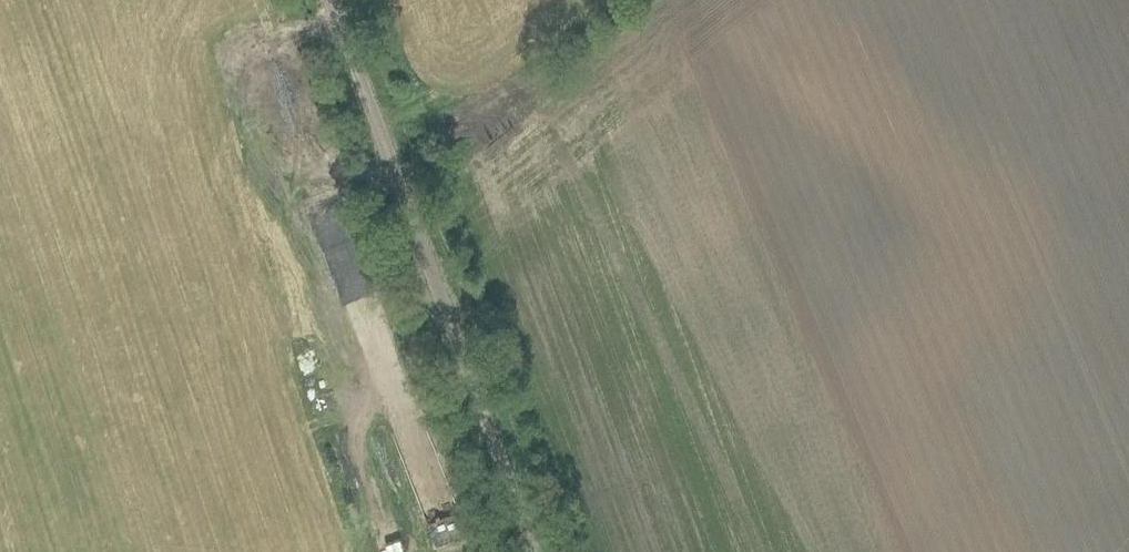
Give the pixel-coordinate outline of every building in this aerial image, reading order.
[(421,551),(415,536),(385,549),(387,551),(418,551),(421,551)]
